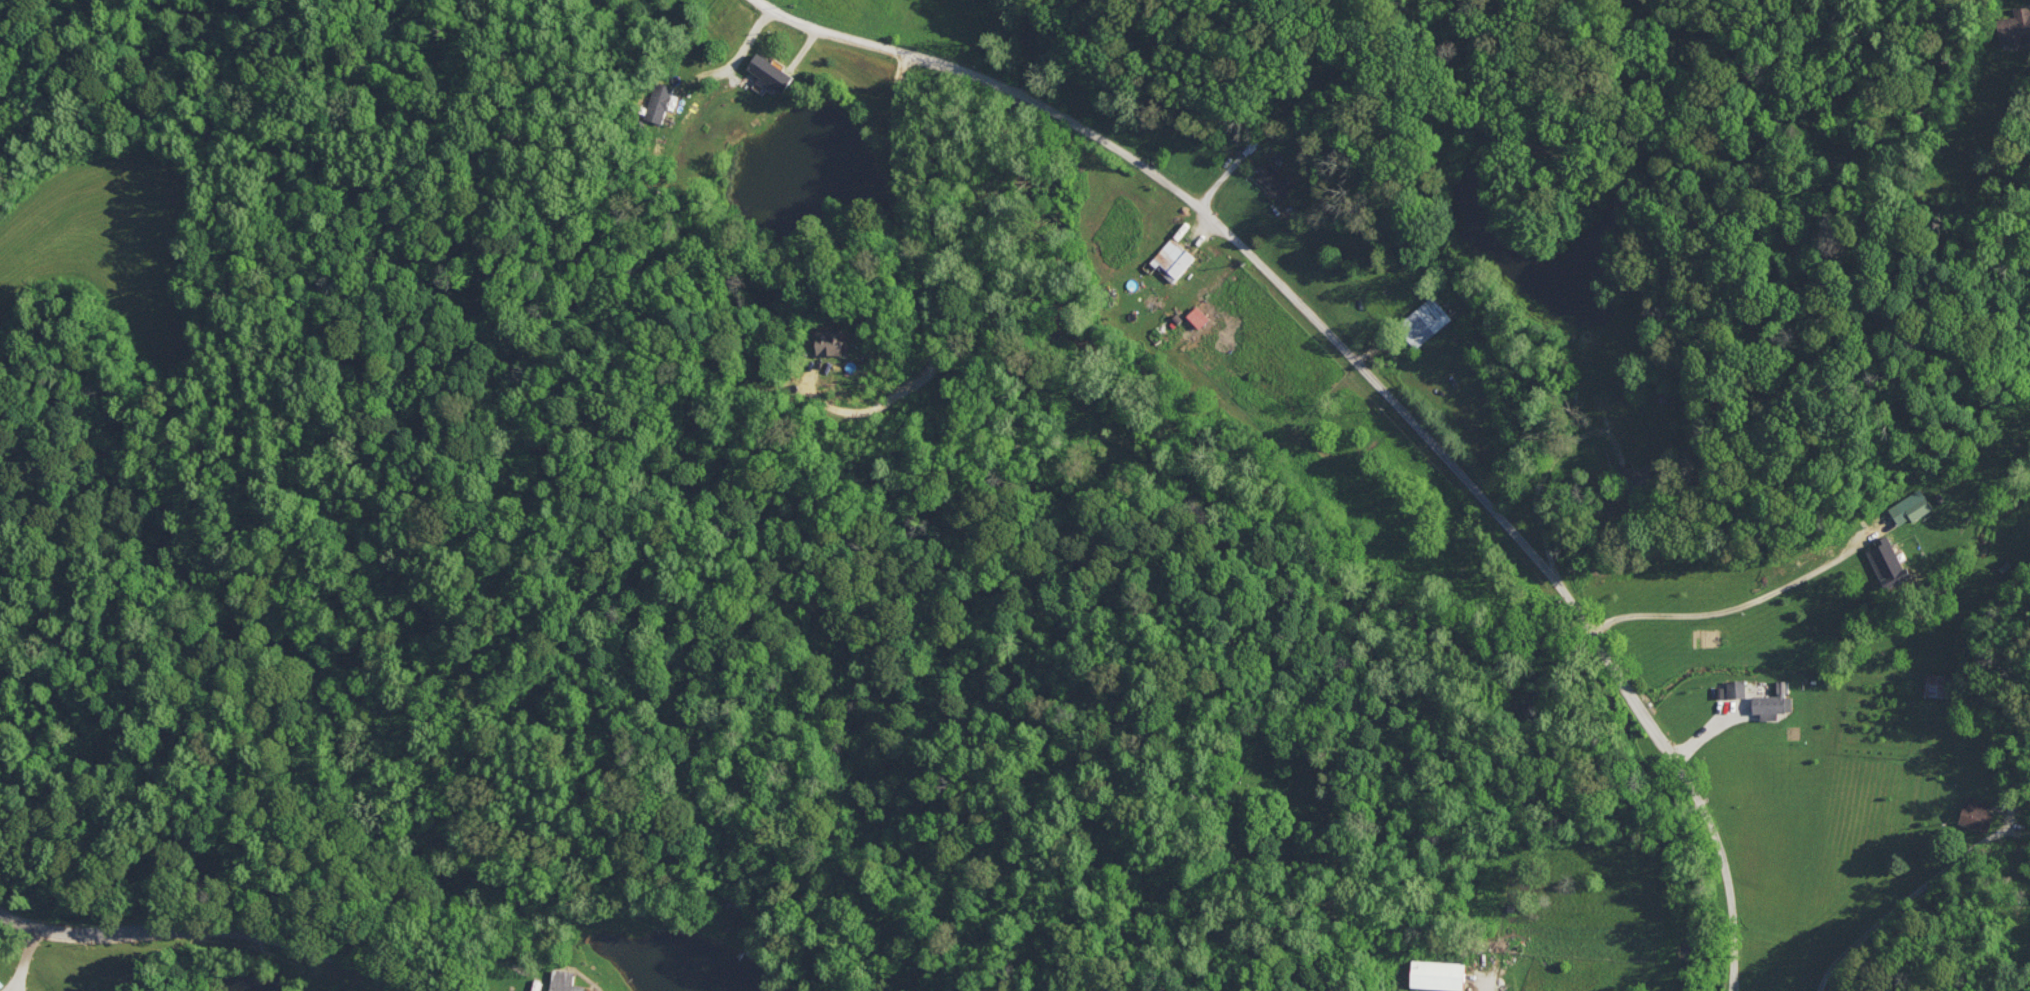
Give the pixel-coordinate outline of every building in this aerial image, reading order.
[(1996,19),(2001,45),(2029,40),(2029,5),(2013,8),(2014,16),(1996,19)] [(792,75),(756,51),(745,67),(781,91),(792,75)] [(662,123),(673,86),(655,81),(644,118),(662,123)] [(1293,182),(1268,162),(1256,176),(1270,187),(1266,191),(1277,200),(1293,182)] [(1195,257),(1172,236),(1149,261),(1172,282),(1195,257)] [(1397,324),(1415,348),(1452,319),(1433,295),(1397,324)] [(816,353),(846,353),(846,328),(816,328),(816,353)] [(1888,508),(1900,527),(1931,507),(1919,488),(1888,508)] [(1866,551),(1887,590),(1909,578),(1886,535),(1874,541),(1876,546),(1866,551)] [(1949,675),(1926,672),(1923,694),(1946,697),(1949,675)] [(1745,696),(1745,679),(1727,680),(1727,697),(1745,696)] [(1777,720),(1777,712),(1792,712),(1792,695),(1752,695),(1752,713),(1760,713),(1760,719),(1777,720)] [(1986,810),(1989,802),(1967,795),(1958,822),(1987,832),(1993,813),(1986,810)] [(1410,987),(1464,988),(1465,961),(1411,959),(1410,987)] [(584,984),(572,983),(574,970),(552,968),(549,990),(583,990),(584,984)]
